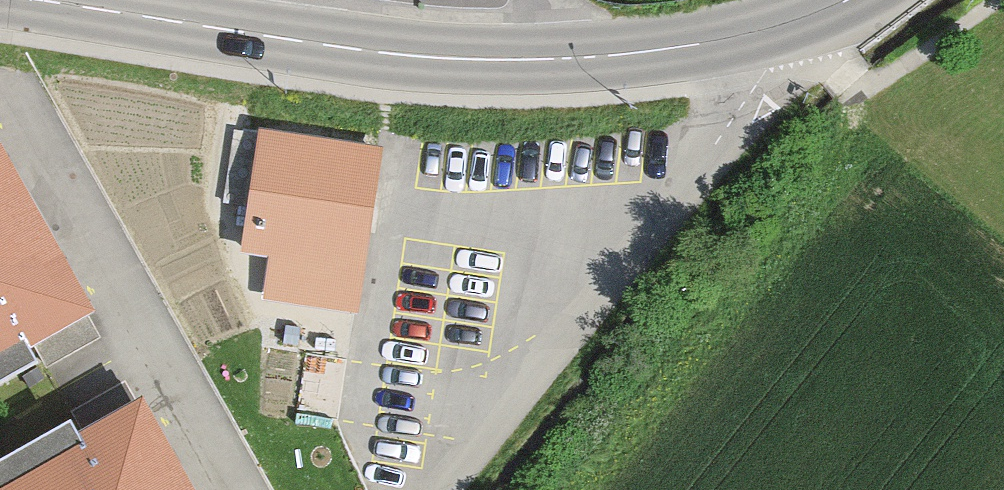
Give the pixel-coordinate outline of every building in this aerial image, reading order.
[(356,316),(377,139),(251,125),(236,251),(265,254),(259,305),(356,316)] [(0,161),(0,400),(101,346),(0,161)] [(351,355),(305,348),(295,416),(341,423),(351,355)] [(144,415),(78,451),(71,438),(0,477),(0,489),(186,489),(144,415)]
